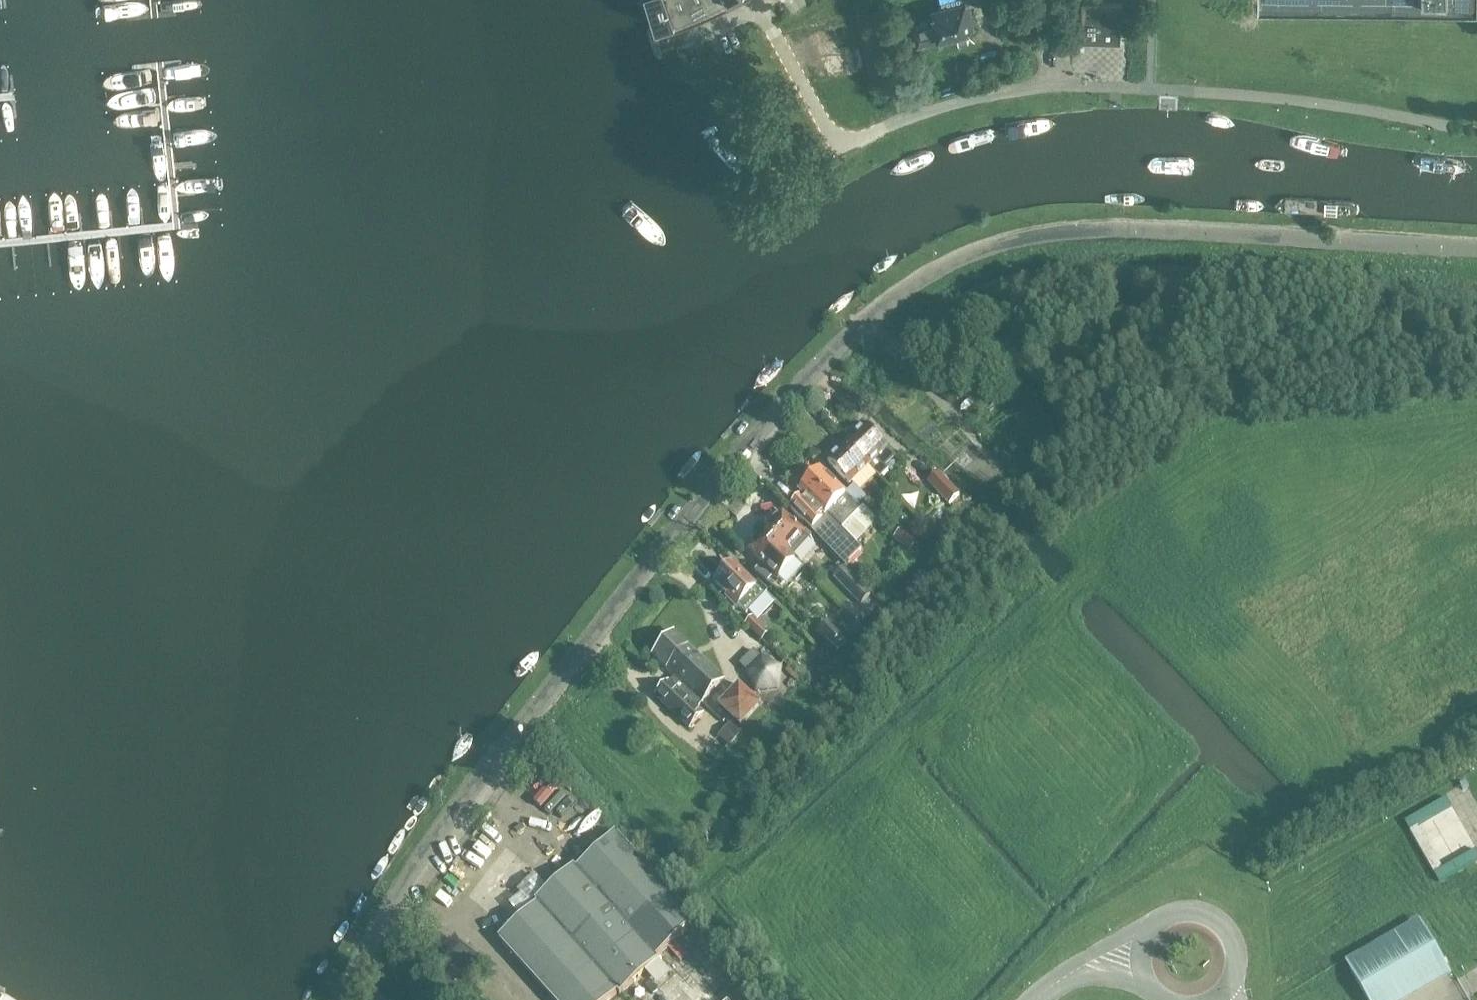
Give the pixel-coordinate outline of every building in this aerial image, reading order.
[(675,20),(668,0),(643,0),(645,5),(650,3),(657,26),(675,20)] [(675,20),(693,13),(688,0),(668,0),(675,20)] [(711,6),(709,0),(688,0),(693,13),(711,6)] [(943,9),(932,11),(935,23),(914,28),(919,45),(954,37),(953,34),(972,29),(964,0),(941,0),(943,9)] [(1081,2),(1081,9),(1080,42),(1120,43),(1121,3),(1081,2)] [(892,454),(886,448),(864,426),(845,444),(868,466),(879,477),(888,469),(882,464),(892,454)] [(845,444),(841,448),(827,462),(849,485),(868,466),(845,444)] [(799,492),(803,496),(800,499),(799,498),(790,508),(805,522),(805,523),(809,527),(808,528),(845,565),(861,549),(841,530),(861,509),(819,470),(799,492)] [(936,473),(928,481),(927,482),(948,504),(957,496),(936,473)] [(848,493),(861,504),(867,497),(854,486),(848,493)] [(809,538),(783,513),(764,533),(791,558),(809,538)] [(904,530),(895,539),(909,553),(918,545),(904,530)] [(791,558),(764,533),(747,551),(774,576),(791,558)] [(715,583),(728,597),(726,599),(736,608),(738,607),(747,616),(769,594),(759,584),(755,588),(733,565),(715,583)] [(859,604),(871,593),(845,566),(834,577),(859,604)] [(762,641),(769,634),(752,617),(745,624),(762,641)] [(827,622),(819,630),(830,643),(839,635),(827,622)] [(674,677),(669,682),(682,695),(687,689),(701,702),(723,678),(675,633),(653,657),(674,677)] [(756,691),(776,689),(780,668),(762,659),(754,651),(739,665),(747,673),(756,691)] [(696,707),(701,702),(687,689),(682,695),(669,682),(655,697),(688,728),(702,713),(696,707)] [(740,684),(719,707),(740,727),(762,703),(740,684)] [(732,724),(720,737),(729,746),(741,733),(732,724)] [(615,833),(575,869),(573,866),(534,901),(537,904),(497,940),(552,999),(609,999),(617,993),(619,996),(658,960),(656,958),(695,923),(615,833)] [(1339,957),(1367,999),(1394,999),(1443,967),(1405,912),(1339,957)]
